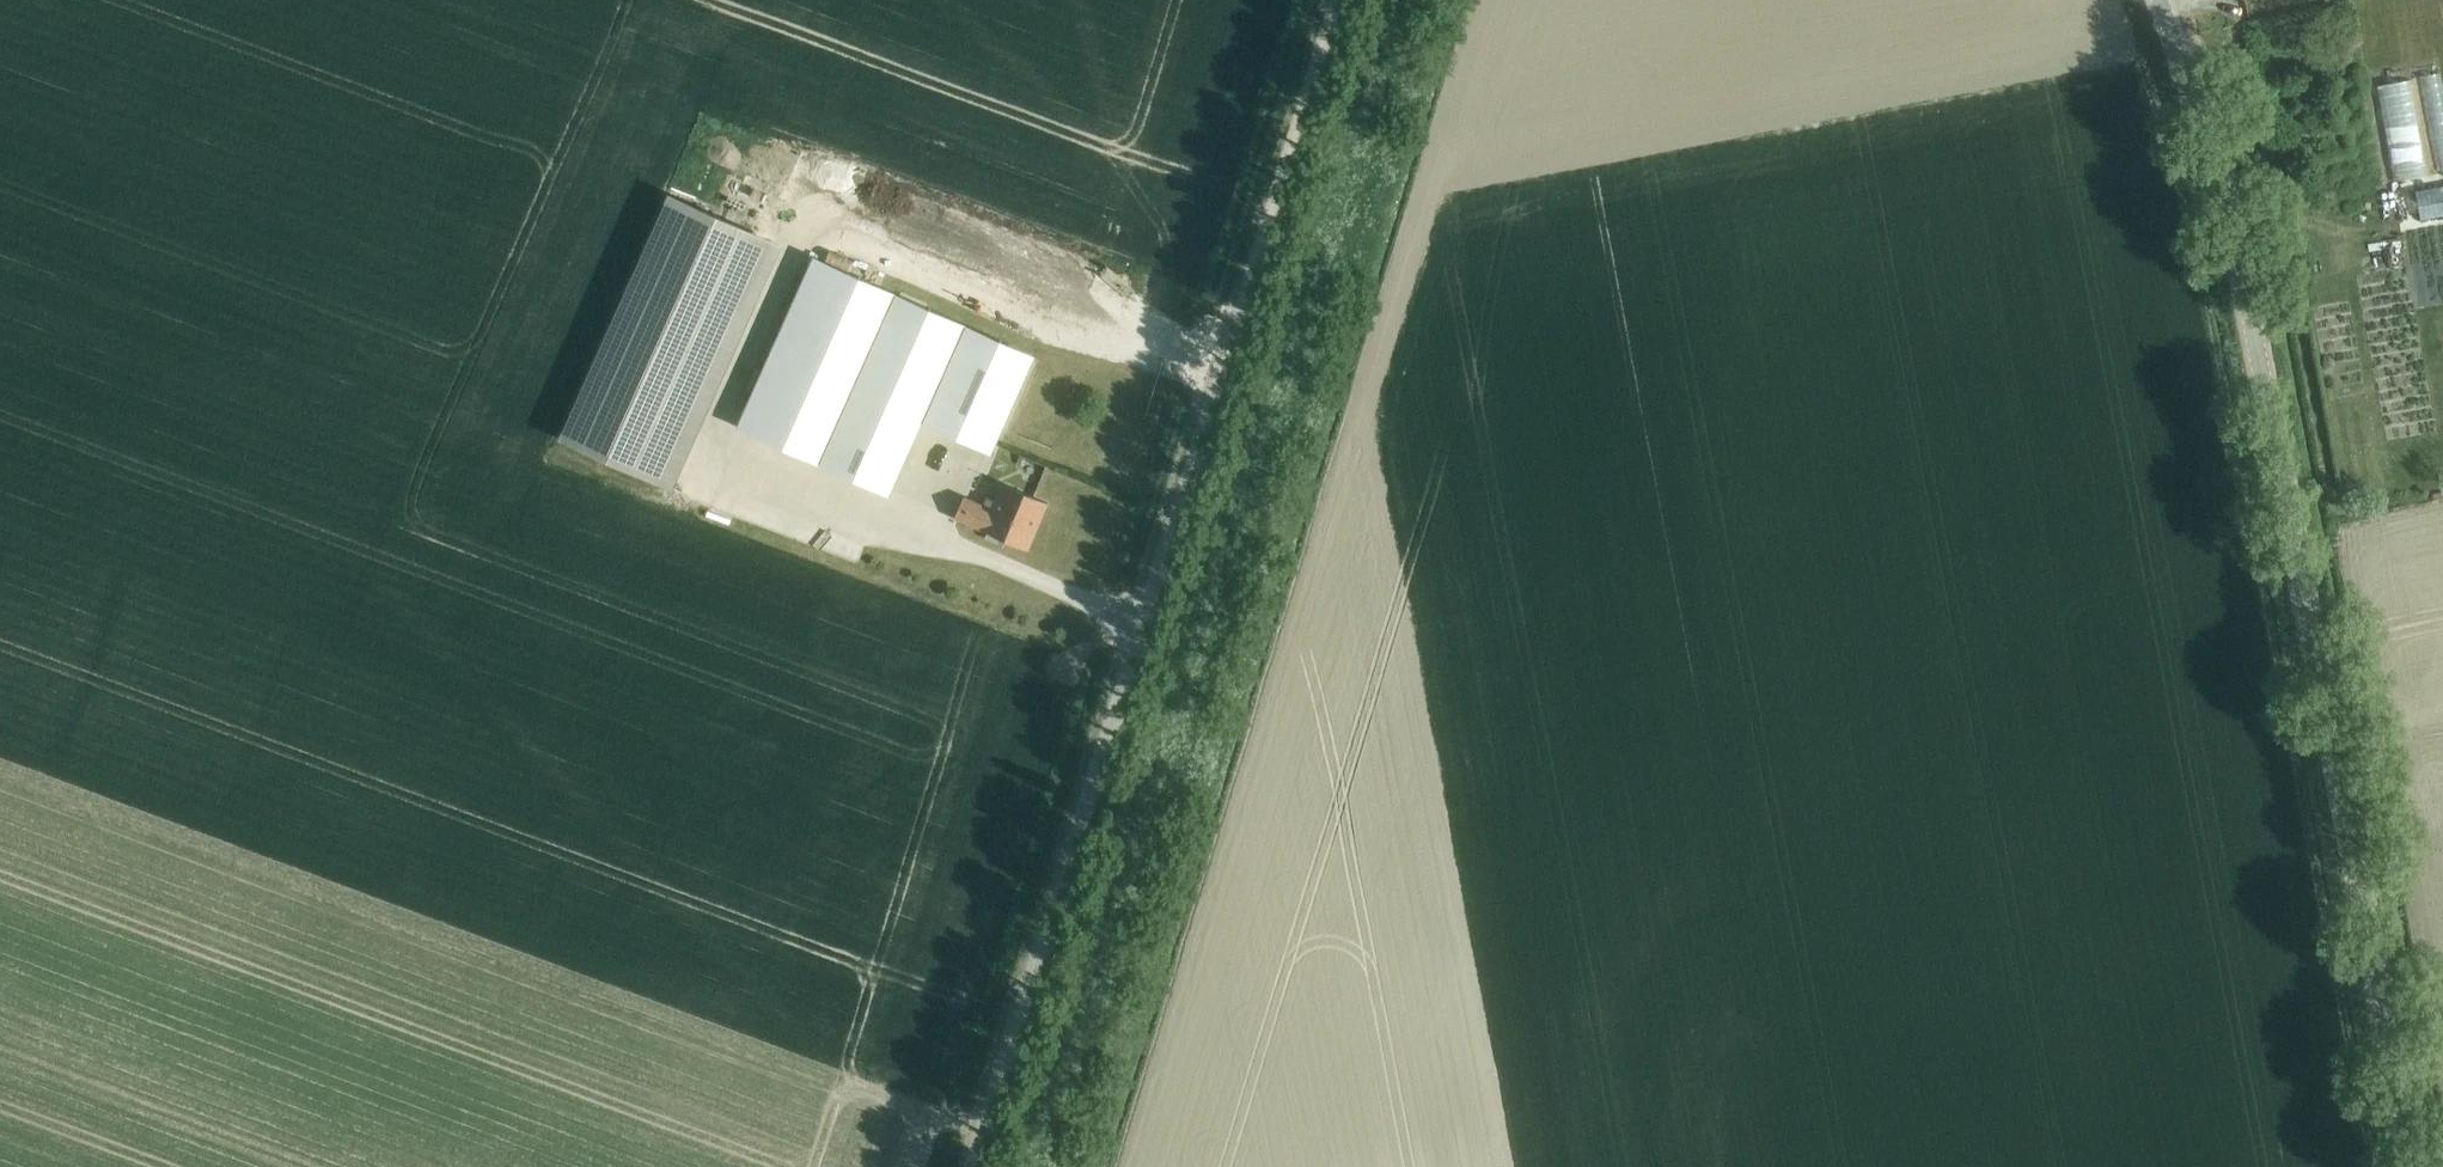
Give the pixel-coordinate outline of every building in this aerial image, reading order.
[(2397,175),(2442,167),(2442,154),(2432,156),(2418,74),(2382,80),(2397,175)] [(2421,180),(2422,217),(2442,217),(2442,179),(2421,180)] [(669,200),(598,359),(690,400),(761,241),(669,200)] [(2369,291),(2393,282),(2387,264),(2362,273),(2369,291)] [(744,424),(759,431),(815,455),(890,490),(920,423),(990,454),(1031,361),(815,265),(744,424)] [(1027,551),(1048,504),(1002,484),(994,501),(987,498),(983,506),(964,498),(955,519),(981,531),(982,531),(1027,551)]
